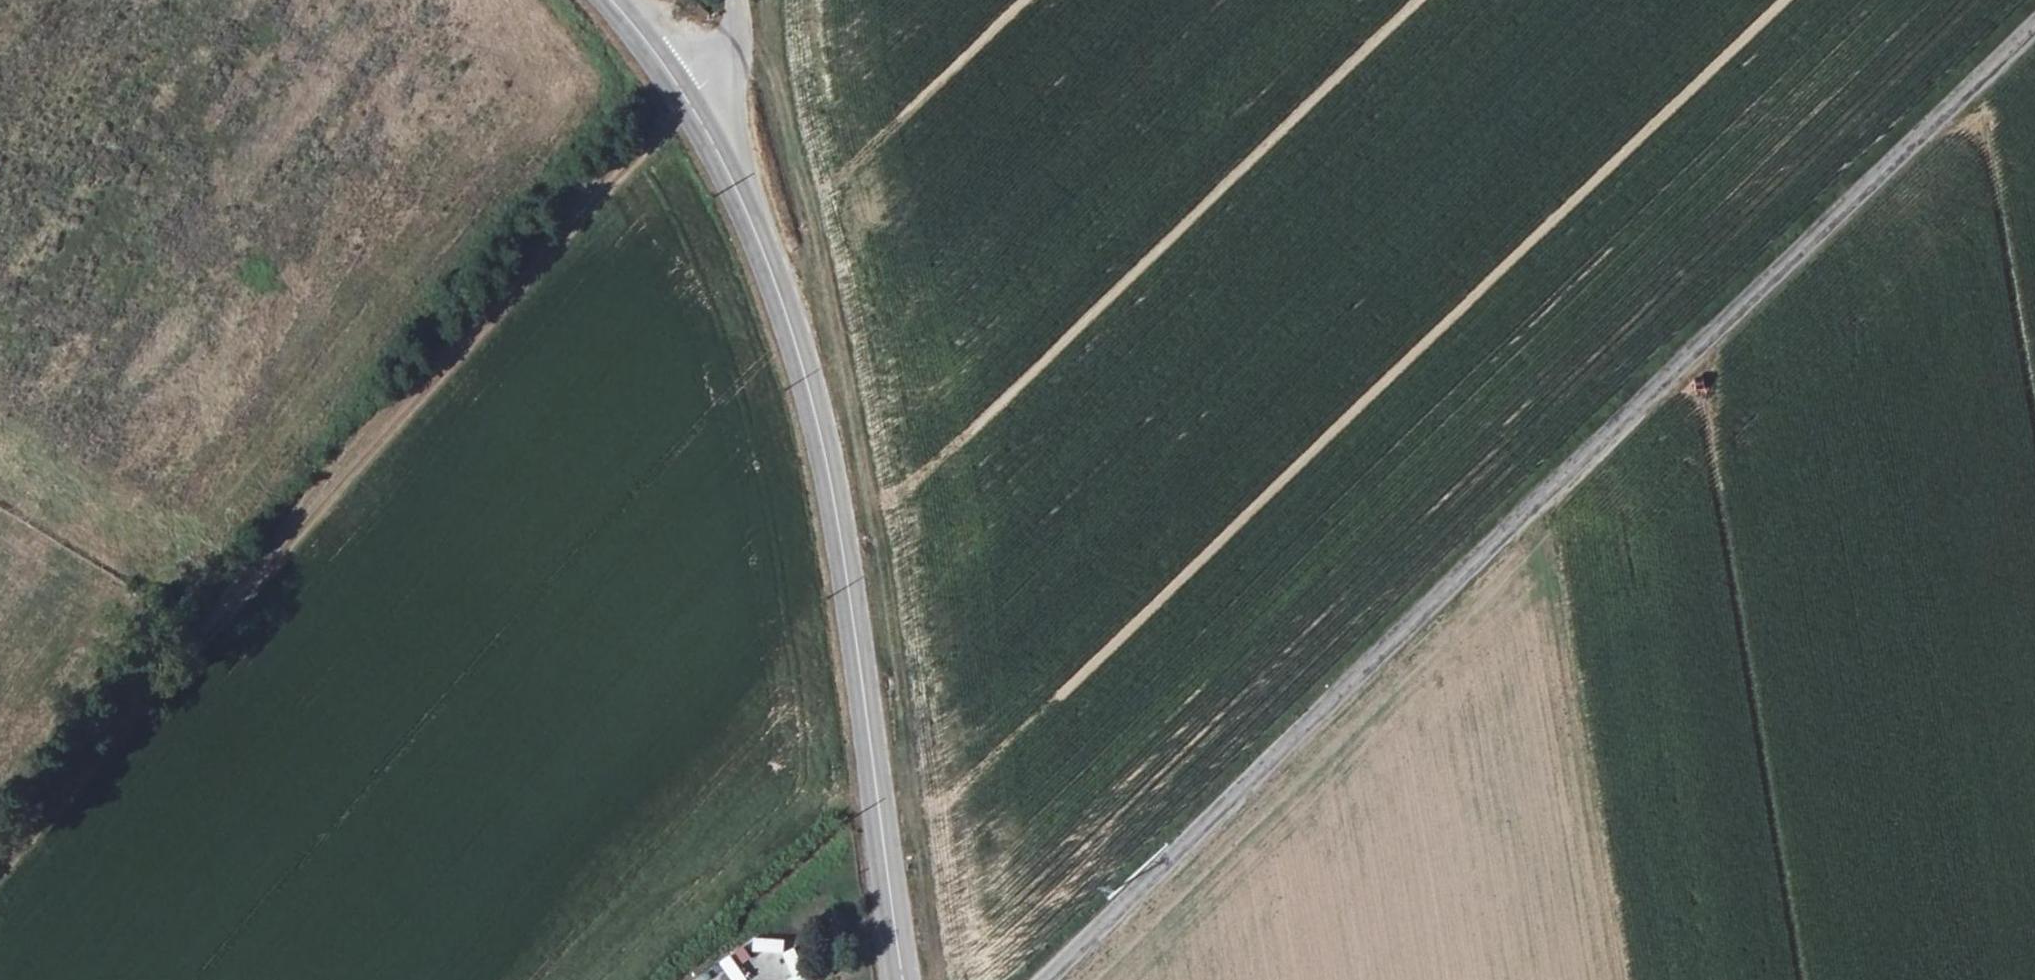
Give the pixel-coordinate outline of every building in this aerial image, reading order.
[(774,973),(772,953),(759,954),(761,974),(774,973)]
